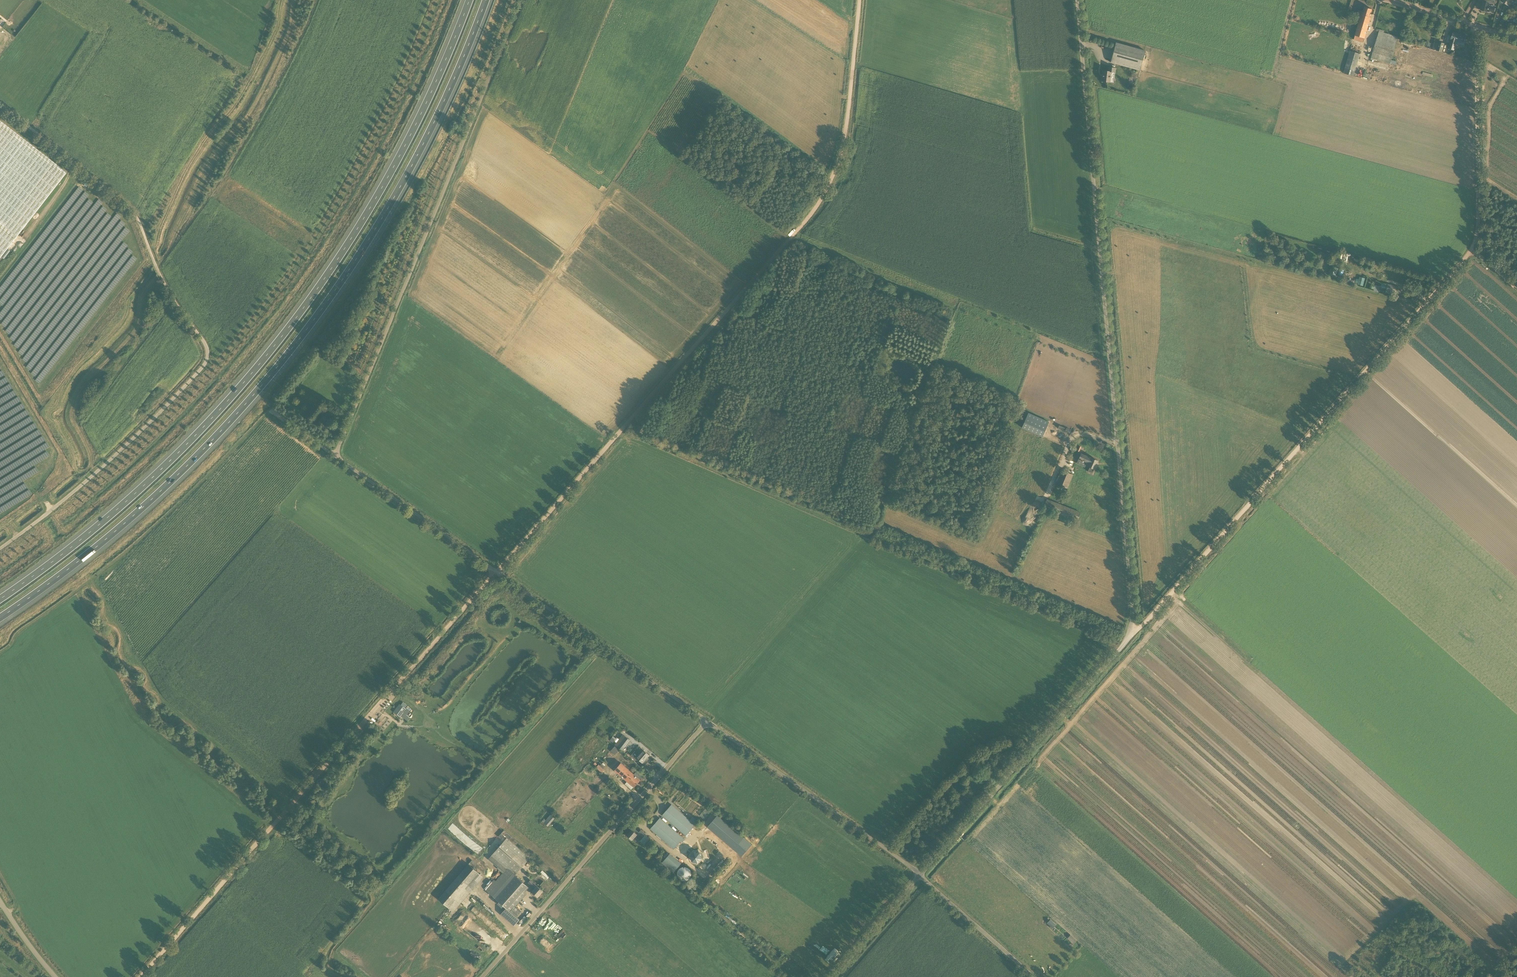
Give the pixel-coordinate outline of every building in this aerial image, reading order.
[(1490,0),(1487,0),(1486,3),(1483,2),(1481,10),(1494,14),(1496,6),(1494,5),(1495,1),(1490,0)] [(1372,9),(1365,7),(1363,12),(1359,11),(1357,16),(1361,17),(1355,36),(1354,39),(1363,42),(1364,38),(1365,38),(1371,17),(1370,17),(1372,9)] [(1390,64),(1397,40),(1398,37),(1384,33),(1384,31),(1380,29),(1371,60),(1374,61),(1374,60),(1390,64)] [(1452,36),(1450,46),(1449,49),(1454,51),(1455,47),(1456,44),(1464,46),(1467,36),(1453,32),(1452,36)] [(1110,62),(1140,71),(1145,51),(1116,43),(1110,62)] [(1353,75),(1360,53),(1351,50),(1344,72),(1353,75)] [(1103,82),(1110,82),(1111,72),(1115,72),(1115,68),(1108,67),(1108,71),(1103,71),(1102,75),(1103,75),(1103,82)] [(0,121),(0,258),(66,172),(0,121)] [(1386,292),(1391,293),(1396,295),(1396,293),(1397,293),(1398,287),(1388,285),(1386,292)] [(1045,437),(1051,421),(1033,414),(1031,420),(1029,420),(1026,429),(1045,437)] [(1092,473),(1094,469),(1098,461),(1089,457),(1081,454),(1078,462),(1085,465),(1088,466),(1086,471),(1092,473)] [(1055,485),(1054,486),(1053,489),(1058,491),(1059,489),(1059,488),(1059,487),(1066,490),(1073,475),(1061,470),(1055,485)] [(1064,516),(1078,521),(1081,513),(1046,500),(1043,507),(1064,515),(1064,516)] [(404,708),(407,705),(403,702),(400,705),(399,704),(395,709),(394,712),(397,714),(401,709),(403,712),(406,709),(404,708)] [(630,740),(623,735),(622,734),(614,745),(622,751),(630,740)] [(619,750),(615,746),(610,751),(614,755),(619,750)] [(643,763),(650,755),(643,750),(636,757),(643,763)] [(634,787),(640,780),(621,763),(614,770),(634,787)] [(662,815),(685,835),(697,821),(693,817),(690,820),(671,804),(662,815)] [(543,819),(542,821),(548,826),(554,818),(550,814),(545,820),(543,819)] [(736,849),(746,837),(719,814),(708,826),(736,849)] [(650,829),(674,849),(683,838),(660,818),(650,829)] [(646,834),(642,830),(640,833),(636,829),(634,831),(631,829),(626,835),(632,840),(635,837),(640,841),(646,834)] [(497,868),(502,873),(495,881),(494,880),(485,890),(506,908),(500,914),(514,926),(519,920),(516,917),(521,911),(516,906),(524,896),(522,894),(525,891),(522,888),(525,884),(515,875),(530,858),(509,840),(512,836),(504,830),(498,836),(501,838),(504,835),(507,837),(506,838),(488,859),(498,867),(497,868)] [(690,856),(692,862),(698,863),(702,858),(700,852),(694,851),(690,856)] [(664,860),(675,871),(683,864),(672,853),(664,860)] [(448,908),(464,890),(478,873),(468,864),(438,900),(448,908)] [(677,874),(688,881),(694,871),(683,864),(677,874)] [(543,871),(540,875),(547,880),(550,876),(543,871)] [(528,882),(533,886),(535,888),(532,891),(538,897),(543,891),(530,880),(528,882)] [(1047,923),(1053,928),(1056,925),(1050,920),(1047,923)] [(1068,938),(1074,943),(1076,940),(1070,935),(1068,938)]
